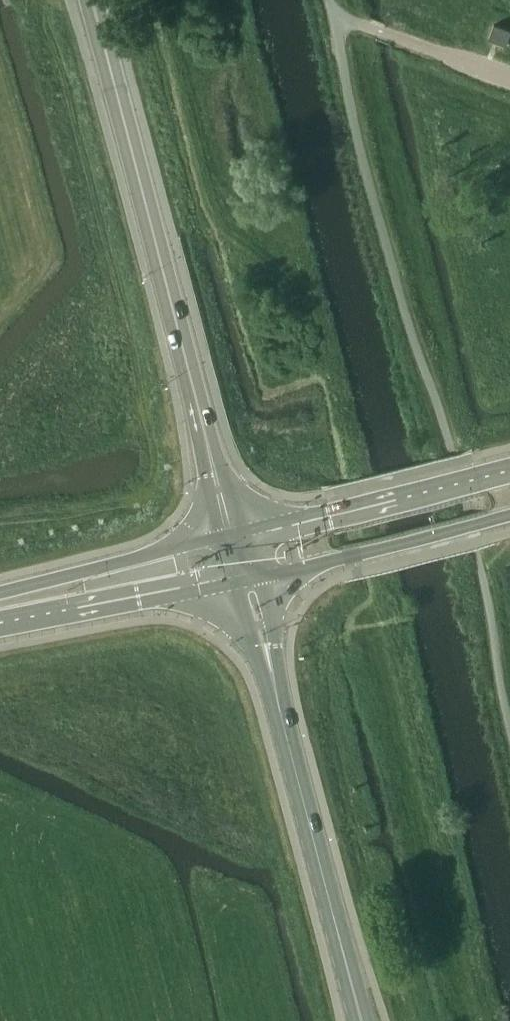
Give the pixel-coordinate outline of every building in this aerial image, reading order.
[(507,45),(509,35),(509,30),(494,24),(489,39),(507,45)]
